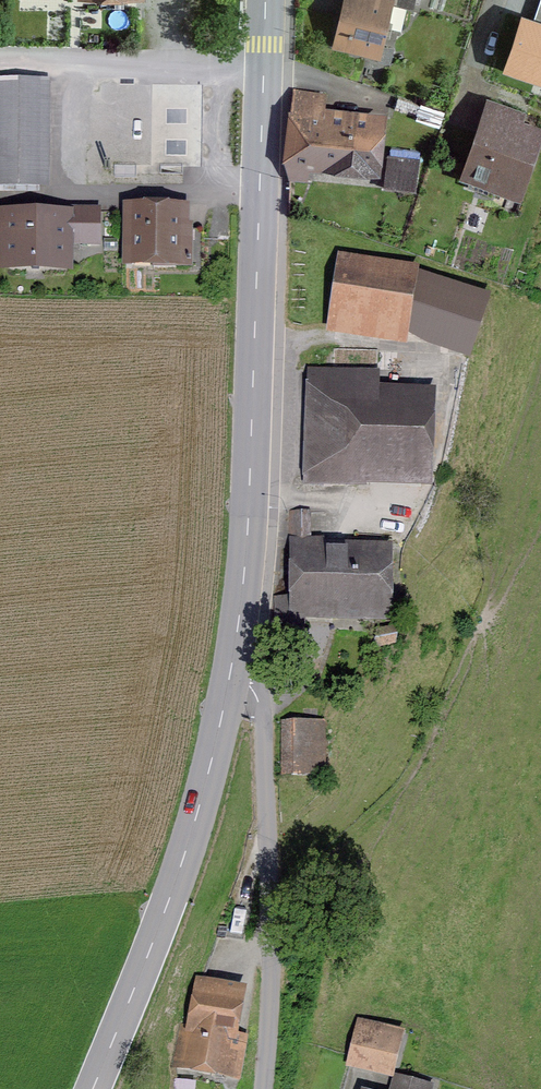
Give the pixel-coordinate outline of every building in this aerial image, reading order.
[(391,50),(380,47),(391,2),(412,7),(414,0),(346,0),(335,43),(377,53),(375,59),(388,60),(391,50)] [(508,70),(540,80),(540,26),(524,21),(508,70)] [(43,184),(43,87),(0,87),(0,183),(43,184)] [(323,94),(295,91),(286,157),(289,176),(305,178),(307,159),(373,167),(378,121),(327,114),(326,118),(320,117),(323,94)] [(489,120),(472,171),(514,185),(537,117),(490,101),(484,119),(489,120)] [(390,157),(386,185),(413,189),(417,161),(390,157)] [(63,262),(63,241),(98,242),(99,211),(55,211),(55,219),(10,218),(9,261),(63,262)] [(154,258),(154,266),(203,267),(203,232),(179,232),(180,213),(133,212),(132,257),(154,258)] [(344,267),(337,317),(402,327),(409,278),(344,267)] [(348,484),(349,467),(422,469),(424,405),(377,403),(378,374),(313,372),(309,483),(348,484)] [(388,616),(389,595),(383,595),(385,551),(363,550),(363,556),(317,554),(317,542),(309,542),(311,511),(291,510),(290,597),(277,597),(277,631),(292,631),(292,604),(368,607),(367,616),(388,616)] [(397,634),(378,631),(375,645),(394,649),(397,634)] [(320,721),(284,721),(283,775),(320,775),(320,721)] [(231,906),(227,935),(246,938),(250,909),(231,906)] [(225,1071),(237,1035),(229,1032),(240,997),(199,985),(188,1019),(178,1016),(167,1053),(225,1071)] [(361,1026),(353,1058),(388,1067),(396,1035),(361,1026)] [(169,1088),(185,1088),(185,1081),(169,1081),(169,1088)]
